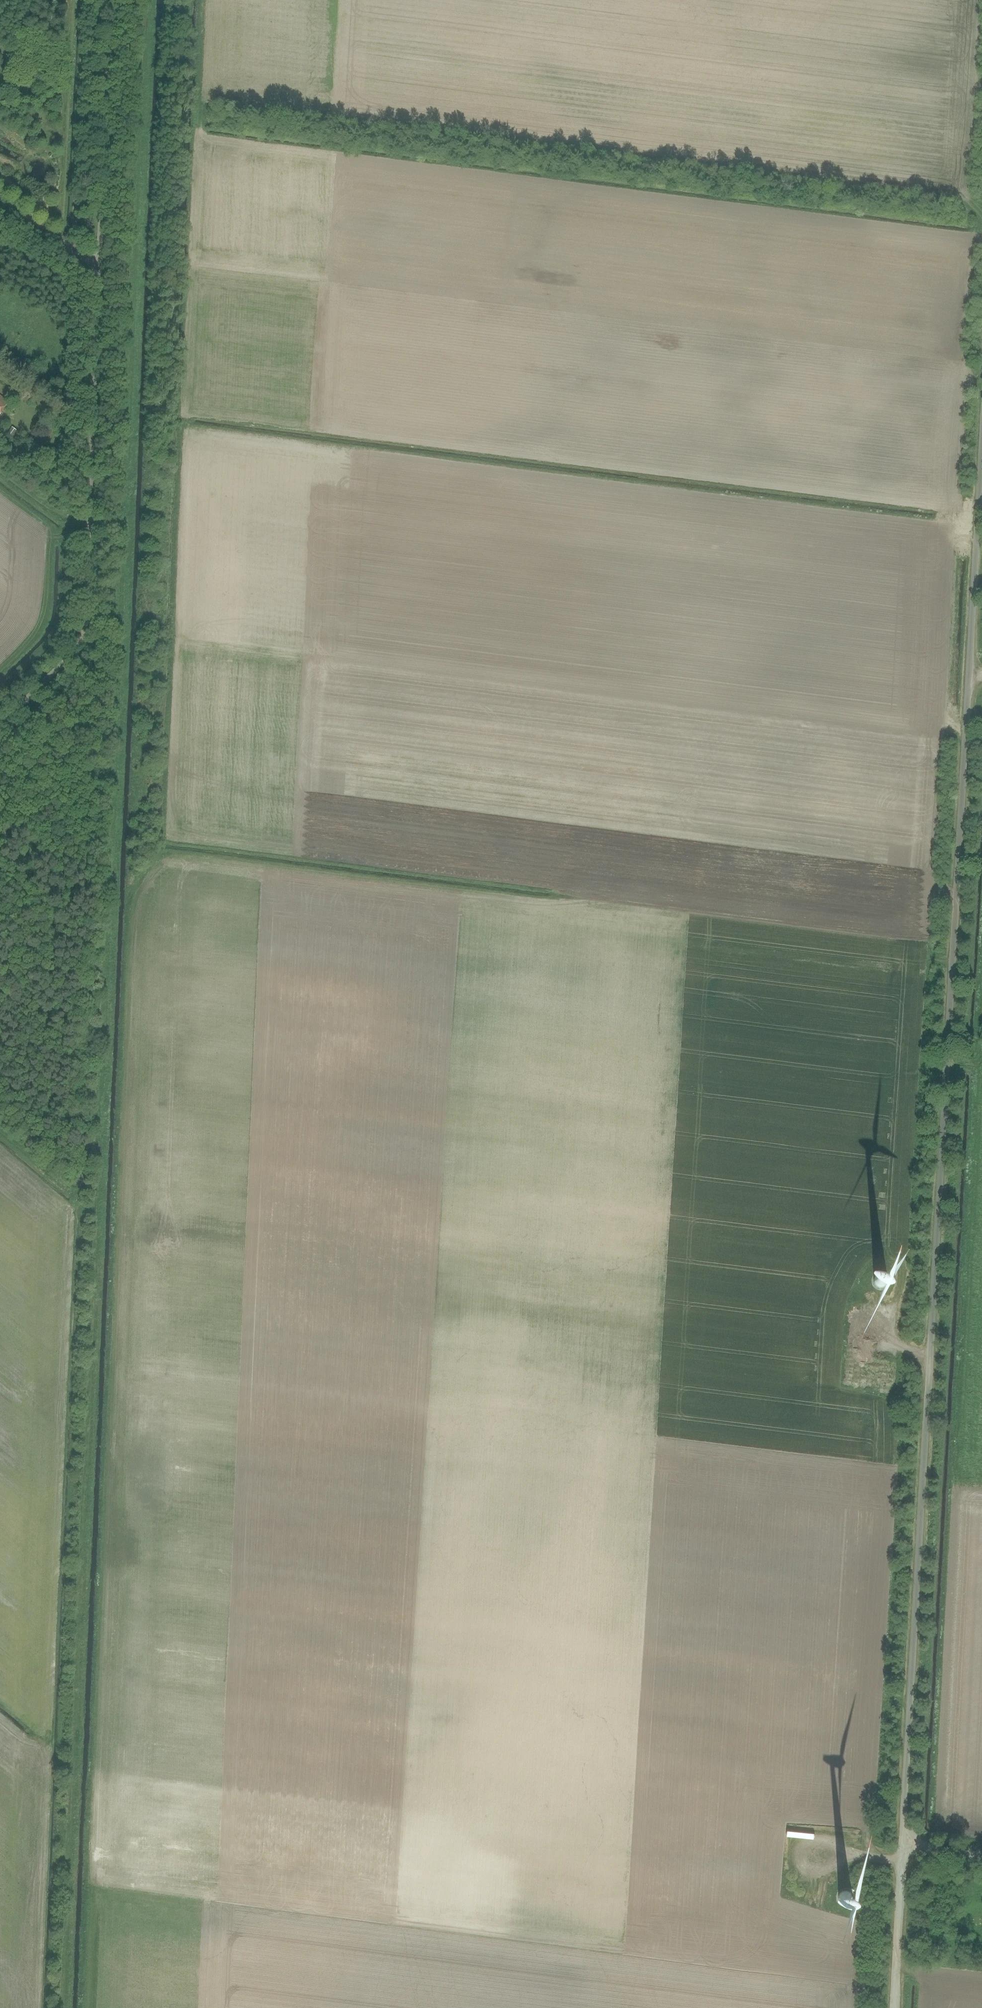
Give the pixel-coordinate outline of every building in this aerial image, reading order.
[(33,376),(25,388),(34,394),(43,382),(33,376)] [(8,402),(0,396),(0,414),(8,402)] [(795,1895),(795,1904),(849,1904),(848,1895),(795,1895)]
